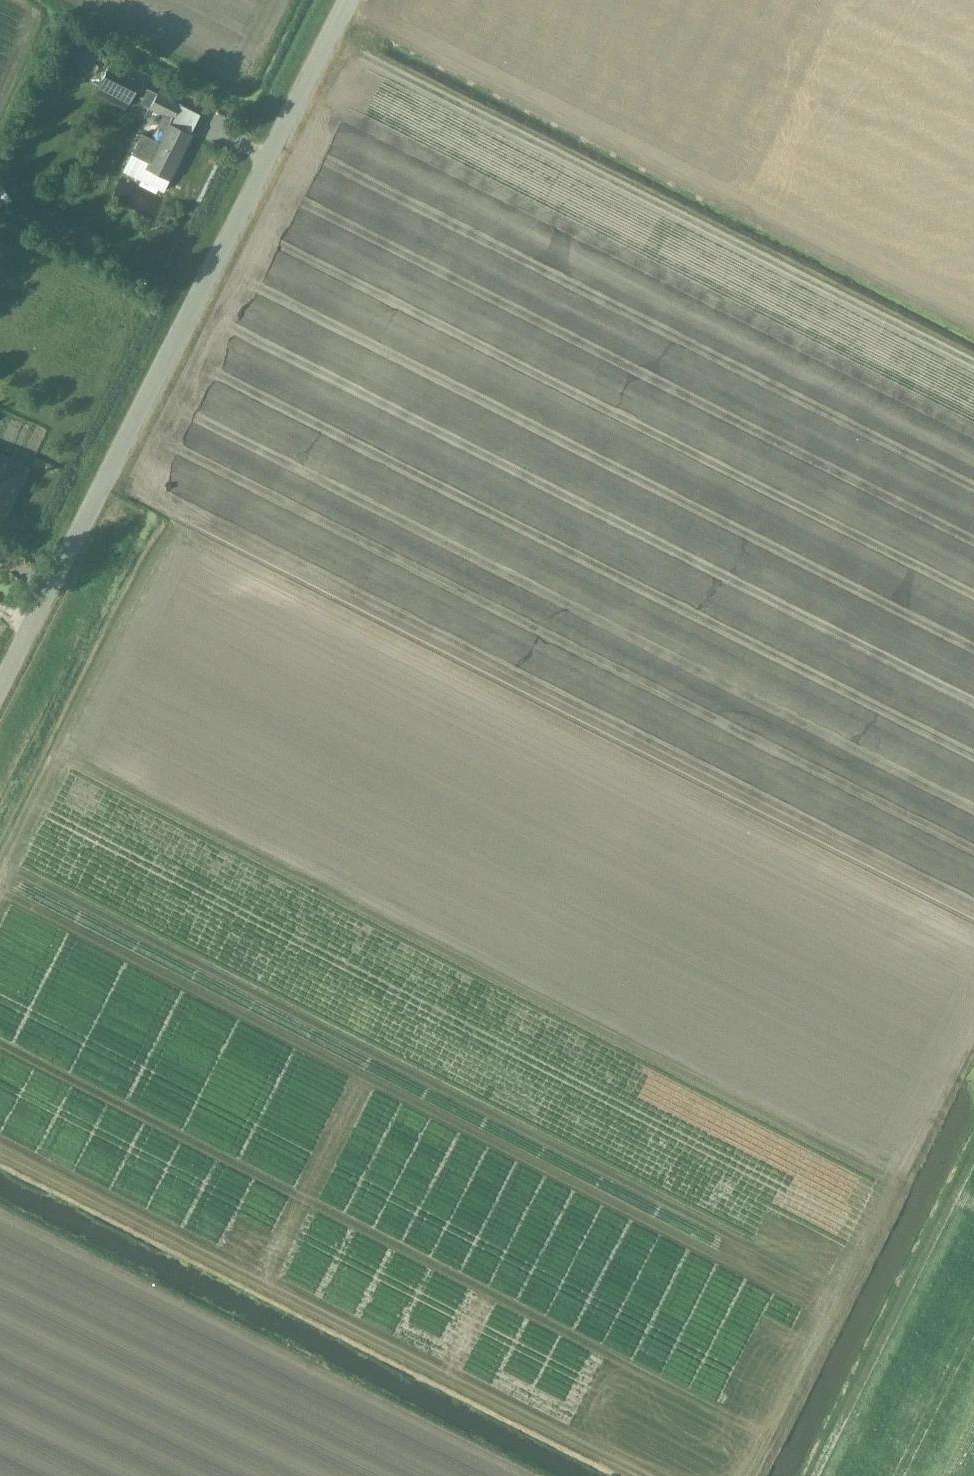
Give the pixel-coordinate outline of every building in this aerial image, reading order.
[(105,76),(98,88),(129,104),(135,92),(105,76)] [(141,133),(131,153),(148,161),(150,162),(146,169),(169,180),(192,135),(170,123),(172,118),(179,104),(157,93),(147,88),(140,102),(150,107),(163,114),(150,138),(141,133)] [(0,182),(0,194),(5,202),(15,196),(18,195),(7,178),(0,182)] [(27,468),(0,454),(0,523),(27,468)]
